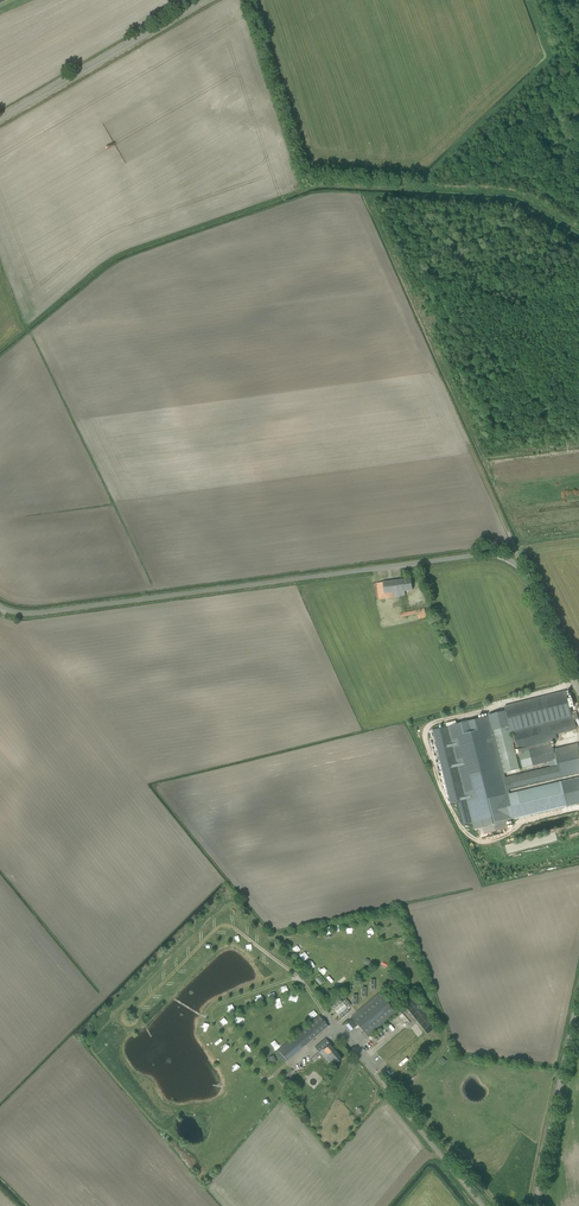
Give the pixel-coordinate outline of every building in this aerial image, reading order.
[(404,591),(412,590),(411,579),(377,583),(379,600),(405,596),(404,591)] [(424,608),(416,611),(417,613),(418,619),(426,617),(424,608)] [(565,691),(504,707),(505,712),(509,726),(505,727),(506,732),(510,731),(511,737),(514,736),(513,732),(571,718),(569,708),(574,707),(572,698),(567,699),(565,691)] [(511,737),(510,731),(506,732),(505,727),(509,726),(505,712),(448,726),(472,823),(474,829),(482,827),(484,834),(508,828),(506,821),(567,806),(578,804),(578,778),(561,782),(560,777),(578,772),(578,750),(576,742),(553,747),(552,744),(551,745),(550,742),(557,740),(556,734),(577,729),(574,717),(571,718),(513,732),(514,736),(511,737)] [(448,726),(433,730),(451,803),(457,802),(463,825),(472,823),(448,726)] [(389,963),(383,960),(380,965),(381,966),(380,967),(385,970),(389,963)] [(364,963),(359,966),(362,972),(368,969),(364,963)] [(353,971),(347,975),(351,981),(357,978),(353,971)] [(389,974),(386,978),(392,982),(395,977),(389,974)] [(320,985),(323,981),(317,976),(314,980),(320,985)] [(329,986),(336,979),(334,977),(327,983),(329,986)] [(291,993),(289,1000),(297,1002),(299,995),(291,993)] [(396,1013),(379,993),(351,1017),(368,1037),(396,1013)] [(339,999),(331,1006),(341,1018),(350,1011),(347,1008),(351,1005),(345,999),(342,1001),(339,999)] [(308,1015),(311,1019),(317,1015),(313,1010),(308,1015)] [(275,1053),(284,1063),(328,1025),(319,1016),(275,1053)] [(416,1024),(412,1028),(417,1033),(421,1030),(416,1024)] [(282,1038),(277,1041),(281,1046),(286,1042),(282,1038)] [(315,1047),(332,1067),(342,1058),(326,1038),(315,1047)] [(247,1044),(242,1049),(245,1052),(247,1050),(250,1052),(252,1050),(247,1044)] [(263,1073),(268,1069),(263,1064),(259,1068),(263,1073)] [(260,1104),(263,1107),(272,1098),(269,1095),(260,1104)]
